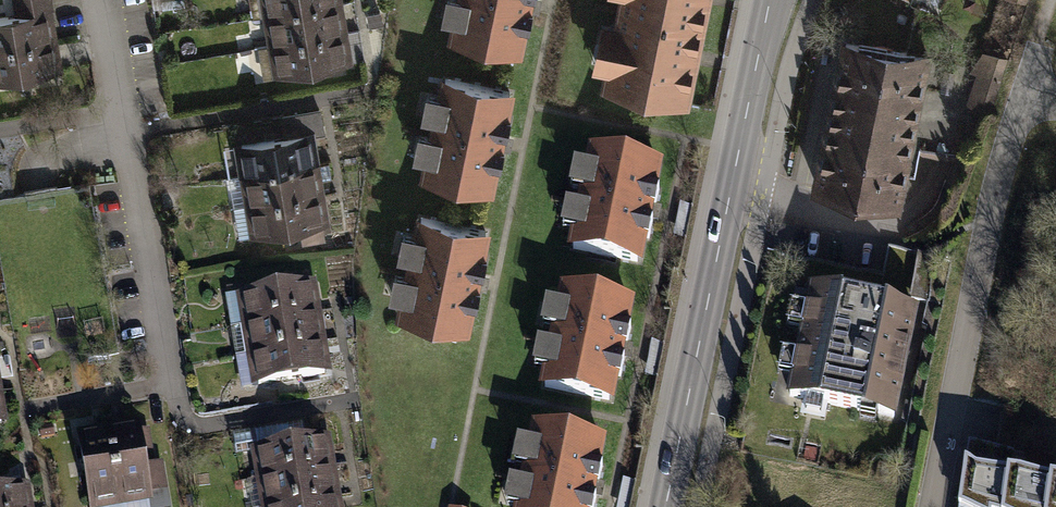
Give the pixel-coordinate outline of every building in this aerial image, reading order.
[(20,14),(47,10),(52,9),(50,0),(17,0),(20,14)] [(264,16),(338,3),(337,0),(262,0),(264,16)] [(450,44),(520,58),(531,0),(458,0),(450,44)] [(619,11),(703,27),(708,0),(622,0),(619,11)] [(338,3),(264,16),(270,46),(343,33),(338,3)] [(0,18),(0,49),(52,40),(47,10),(20,14),(0,18)] [(703,27),(619,11),(605,88),(688,104),(703,27)] [(343,33),(270,46),(275,76),(348,63),(343,33)] [(0,49),(0,80),(57,70),(52,40),(0,49)] [(843,41),(814,186),(897,202),(926,58),(843,41)] [(979,75),(969,104),(990,111),(1004,64),(981,57),(972,72),(979,75)] [(491,197),(515,89),(438,73),(415,180),(491,197)] [(308,134),(235,146),(240,176),(313,164),(308,134)] [(665,162),(590,147),(570,252),(644,266),(665,162)] [(313,164),(240,176),(245,206),(318,194),(313,164)] [(318,194),(245,206),(250,236),(323,224),(318,194)] [(467,332),(487,228),(412,214),(393,318),(467,332)] [(921,255),(913,297),(929,300),(937,259),(921,255)] [(311,282),(238,295),(243,325),(316,312),(311,282)] [(546,388),(617,401),(635,297),(564,285),(546,388)] [(918,311),(815,290),(793,400),(895,421),(918,311)] [(316,312),(243,325),(248,355),(321,342),(316,312)] [(321,342),(248,355),(253,385),(326,372),(321,342)] [(534,421),(516,506),(590,506),(605,436),(534,421)] [(108,431),(121,504),(151,498),(138,425),(108,431)] [(90,506),(100,506),(121,504),(108,431),(78,436),(90,506)] [(324,436),(251,449),(256,479),(329,467),(324,436)] [(256,479),(261,506),(273,506),(334,497),(329,467),(256,479)] [(965,467),(960,506),(1003,506),(1008,471),(965,467)] [(1008,471),(1003,506),(1048,506),(1052,476),(1008,471)] [(1052,476),(1048,506),(1055,506),(1055,476),(1052,476)] [(0,490),(0,506),(28,506),(24,486),(0,490)] [(273,506),(336,506),(334,497),(273,506)]
